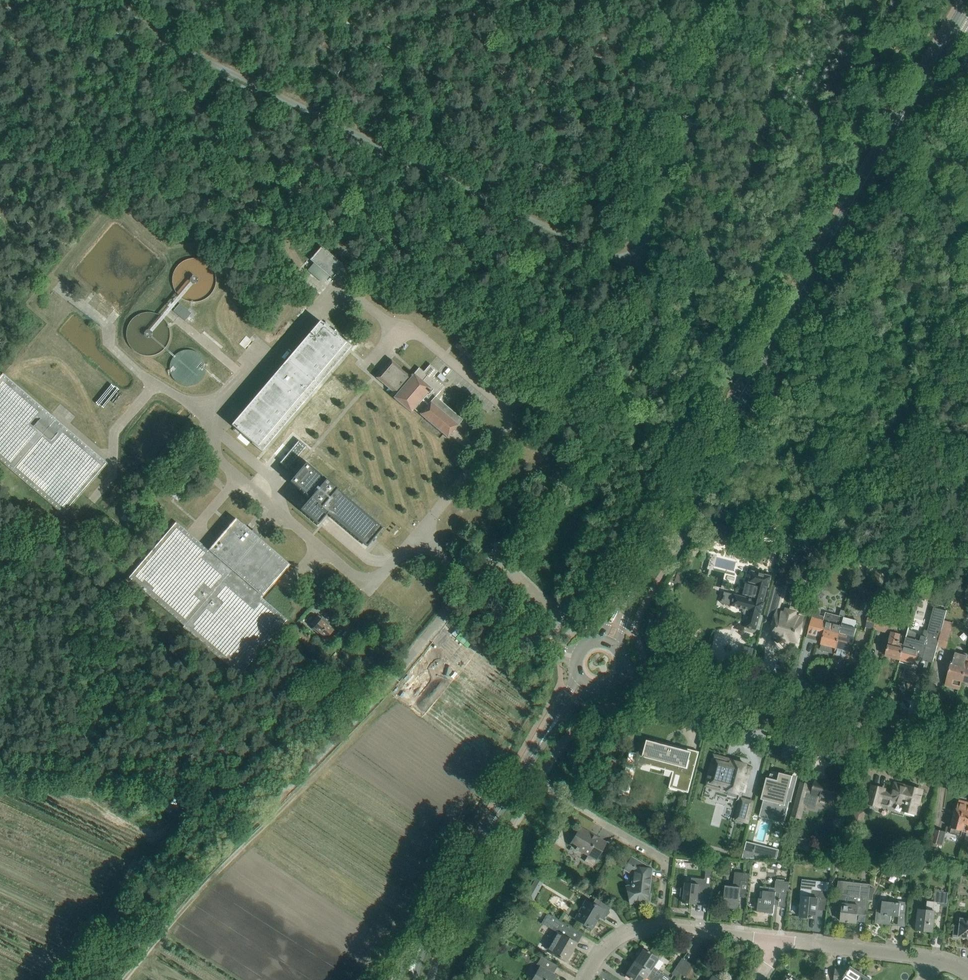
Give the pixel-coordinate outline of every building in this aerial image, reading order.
[(334,278),(345,265),(322,244),(310,258),(334,278)] [(217,280),(216,276),(215,271),(212,267),(210,264),(206,261),(202,259),(199,258),(194,257),(190,258),(185,259),(181,262),(178,264),(175,268),(173,272),(172,276),(172,280),(172,285),(174,289),(176,293),(179,296),(182,299),(187,301),(191,302),(195,302),(198,302),(203,301),(207,298),(210,296),(213,292),(215,288),(216,284),(217,280)] [(180,303),(174,310),(185,320),(186,320),(192,313),(180,303)] [(170,334),(170,333),(169,328),(168,324),(165,320),(162,317),(159,314),(155,312),(150,311),(146,311),(142,311),(138,313),(134,315),(131,318),(128,321),(126,325),(125,329),(125,334),(125,338),(127,342),(128,345),(132,349),(134,352),(138,354),(143,355),(147,356),(152,355),(155,354),(159,352),(163,349),(166,346),(168,342),(169,338),(170,334)] [(352,346),(342,338),(340,336),(340,337),(321,320),(232,425),(252,442),(252,443),(262,451),(263,451),(352,347),(351,346),(352,346)] [(455,346),(470,358),(474,353),(459,341),(455,346)] [(205,367),(205,364),(204,360),(203,358),(201,355),(198,353),(196,351),(192,350),(189,349),(185,350),(182,350),(179,352),(176,354),(174,356),(172,360),(171,363),(170,366),(170,369),(171,373),(173,376),(175,379),(177,381),(180,382),(183,384),(187,384),(191,384),(194,383),(197,382),(200,379),(202,377),(204,374),(205,371),(205,367)] [(448,438),(456,428),(459,425),(463,419),(437,397),(446,386),(434,376),(439,371),(430,363),(424,371),(419,367),(413,375),(412,374),(410,375),(392,359),(376,377),(396,394),(393,397),(411,413),(414,409),(448,438)] [(4,373),(0,377),(0,460),(63,515),(108,463),(4,373)] [(300,440),(286,456),(294,462),(307,447),(300,440)] [(294,462),(286,456),(280,463),(288,470),(294,462)] [(301,510),(318,525),(328,513),(367,547),(383,528),(338,489),(339,489),(327,478),(326,479),(307,462),(290,481),(310,498),(301,510)] [(183,495),(176,489),(171,495),(178,501),(183,495)] [(236,518),(218,539),(209,549),(262,597),(263,596),(276,580),(290,564),(259,538),(261,536),(253,530),(252,531),(236,518)] [(176,521),(129,577),(184,625),(183,627),(240,675),(287,620),(262,597),(209,549),(176,521)] [(736,538),(737,534),(720,530),(717,541),(725,543),(727,536),(736,538)] [(726,593),(723,602),(732,604),(732,605),(731,605),(749,610),(745,627),(757,630),(761,613),(762,613),(765,602),(764,601),(768,587),(769,587),(772,576),(752,570),(749,582),(748,584),(746,583),(743,594),(746,595),(745,597),(741,596),(738,595),(734,594),(734,595),(726,593)] [(775,586),(766,621),(774,623),(771,634),(780,636),(780,639),(787,641),(788,638),(797,641),(803,618),(794,615),(795,612),(787,610),(786,613),(778,611),(784,589),(775,586)] [(869,614),(866,626),(875,629),(878,616),(882,604),(882,601),(873,598),(871,607),(869,614)] [(901,659),(900,662),(914,666),(915,663),(917,656),(921,657),(921,658),(921,657),(933,660),(933,661),(938,645),(945,619),(947,611),(934,607),(928,630),(925,629),(923,636),(921,635),(921,636),(919,635),(916,633),(914,632),(911,630),(908,629),(907,636),(901,659)] [(832,613),(828,612),(825,613),(825,616),(820,615),(820,612),(819,610),(814,608),(808,633),(807,637),(807,638),(808,636),(818,639),(818,640),(819,641),(820,636),(824,636),(822,643),(836,647),(845,616),(835,614),(833,615),(832,613)] [(329,622),(323,617),(320,614),(311,624),(315,627),(313,628),(326,639),(335,629),(332,627),(328,624),(329,622)] [(859,620),(845,616),(840,633),(834,655),(849,659),(859,620)] [(878,616),(875,629),(890,633),(894,618),(887,616),(886,618),(878,616)] [(945,619),(938,645),(947,648),(950,635),(954,622),(945,619)] [(481,636),(488,628),(479,620),(472,628),(481,636)] [(493,647),(500,639),(489,631),(483,638),(493,647)] [(889,645),(886,655),(901,659),(907,636),(893,632),(890,641),(889,645)] [(967,658),(967,654),(955,650),(948,675),(946,685),(960,689),(962,680),(967,658)] [(642,754),(640,761),(684,773),(680,790),(689,792),(699,751),(698,751),(695,765),(687,763),(689,756),(683,754),(679,753),(679,750),(673,748),(649,742),(649,740),(647,740),(643,755),(642,754)] [(725,761),(714,758),(709,775),(708,777),(709,778),(707,782),(726,787),(728,788),(728,790),(729,790),(739,793),(740,791),(742,791),(742,789),(744,789),(750,768),(746,767),(747,764),(735,761),(735,763),(730,762),(730,763),(725,762),(725,761)] [(767,778),(762,799),(767,800),(765,805),(766,805),(765,809),(773,811),(771,818),(784,822),(789,801),(791,793),(788,792),(792,776),(779,773),(778,778),(770,775),(769,779),(767,778)] [(792,816),(801,818),(805,803),(815,806),(818,795),(838,800),(842,786),(815,779),(813,787),(809,786),(810,784),(801,782),(792,816)] [(870,795),(868,803),(880,806),(881,804),(888,806),(890,804),(891,800),(907,804),(905,810),(918,814),(921,803),(919,800),(922,790),(907,786),(904,787),(894,785),(892,794),(884,792),(885,789),(872,785),(870,795)] [(748,822),(753,801),(742,798),(736,819),(748,822)] [(956,810),(950,833),(961,836),(965,822),(967,823),(967,803),(959,801),(956,810)] [(931,842),(944,845),(947,832),(934,829),(931,842)] [(590,835),(581,830),(570,850),(573,846),(576,847),(575,849),(578,850),(579,849),(588,855),(585,861),(593,865),(606,842),(597,836),(595,839),(589,835),(590,835)] [(747,841),(742,858),(775,858),(777,849),(764,846),(762,854),(745,849),(748,841),(747,841)] [(627,866),(626,867),(634,872),(633,876),(635,876),(634,884),(632,883),(632,887),(630,888),(633,902),(648,899),(651,869),(648,868),(648,867),(632,857),(627,866)] [(819,863),(818,870),(831,871),(832,864),(819,863)] [(683,902),(686,903),(686,904),(688,904),(688,903),(697,904),(698,899),(702,899),(702,900),(710,901),(713,867),(706,866),(705,879),(692,877),(691,883),(686,882),(683,902)] [(719,892),(719,895),(720,898),(723,899),(724,899),(724,900),(723,900),(723,902),(724,903),(723,907),(738,909),(740,897),(748,897),(749,887),(749,880),(750,873),(736,871),(734,886),(726,885),(725,890),(724,890),(721,890),(719,892)] [(787,907),(788,897),(790,882),(776,880),(775,887),(760,885),(757,911),(774,913),(775,905),(787,907)] [(867,913),(870,884),(838,880),(836,904),(843,905),(841,921),(847,922),(849,922),(849,920),(856,921),(856,923),(857,923),(858,912),(867,913)] [(827,910),(828,900),(829,891),(813,889),(813,886),(802,885),(800,897),(804,897),(802,916),(801,915),(801,916),(803,916),(803,917),(809,918),(809,917),(816,918),(817,909),(827,910)] [(948,906),(949,892),(950,888),(946,887),(945,892),(936,891),(935,901),(927,901),(926,910),(919,909),(917,930),(933,931),(935,911),(939,912),(940,905),(948,906)] [(611,906),(603,901),(597,897),(594,902),(587,898),(575,918),(592,929),(597,921),(594,919),(596,915),(604,919),(611,906)] [(906,926),(907,916),(908,903),(883,900),(882,910),(877,910),(875,921),(891,923),(892,914),(899,915),(898,925),(906,926)] [(548,913),(544,919),(560,928),(558,932),(548,950),(559,956),(559,957),(561,958),(561,957),(566,960),(576,942),(575,942),(581,932),(583,934),(583,933),(575,928),(548,913)] [(961,918),(960,925),(954,925),(953,937),(953,936),(967,937),(967,918),(961,918)] [(643,948),(635,962),(659,978),(663,972),(653,966),(658,958),(649,952),(649,951),(647,950),(647,951),(643,948)] [(550,960),(543,956),(538,964),(543,967),(541,970),(539,969),(533,979),(553,979),(555,977),(551,975),(553,973),(558,965),(550,960)] [(680,973),(688,961),(682,958),(674,969),(680,973)] [(685,977),(693,965),(688,961),(680,973),(685,977)] [(635,962),(626,975),(629,977),(629,978),(632,979),(644,979),(645,977),(649,979),(658,979),(659,978),(635,962)] [(693,965),(685,977),(690,979),(692,979),(699,969),(693,965)] [(864,975),(851,966),(848,970),(835,968),(834,979),(861,979),(864,975)]
